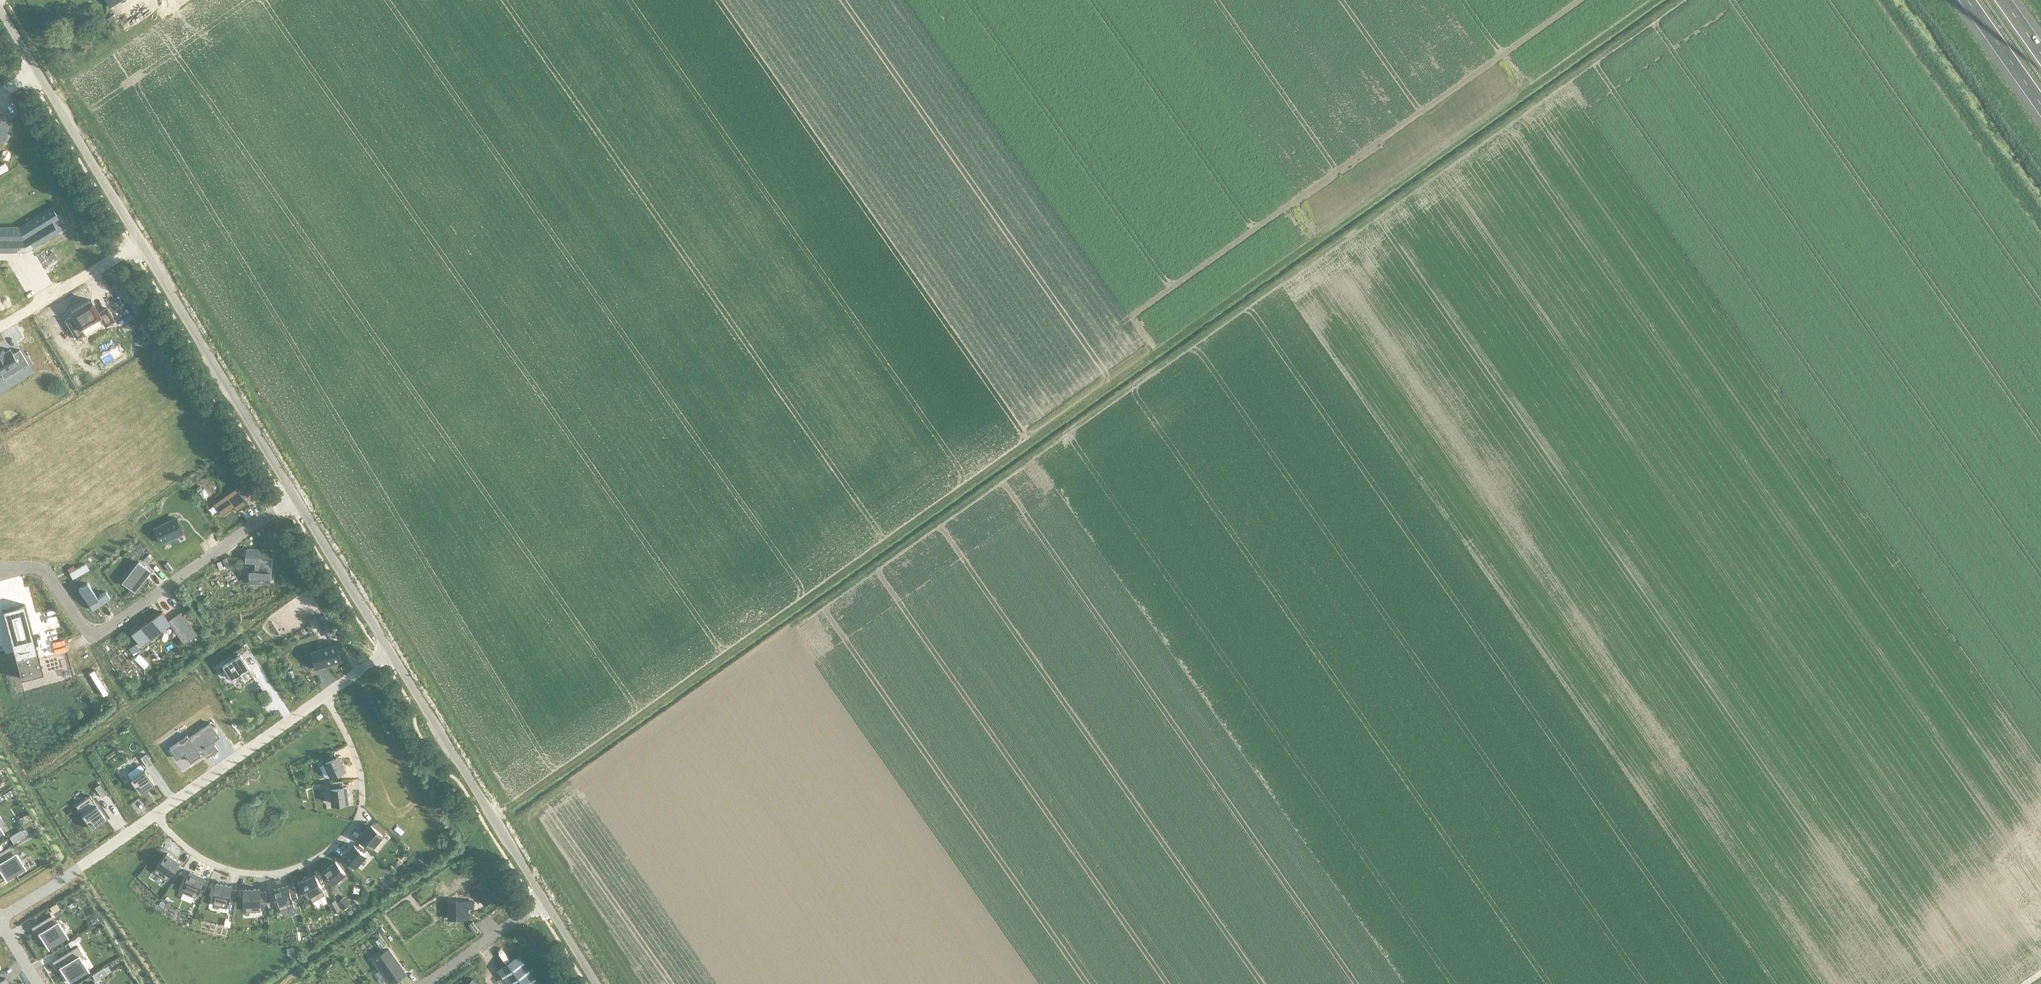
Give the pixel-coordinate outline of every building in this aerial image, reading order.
[(5,142),(10,134),(5,131),(10,124),(0,118),(0,138),(5,142)] [(0,224),(0,249),(30,248),(62,230),(55,219),(62,216),(55,204),(23,224),(0,224)] [(72,315),(65,319),(77,338),(84,333),(80,327),(100,315),(105,325),(114,320),(107,307),(99,312),(90,299),(70,311),(72,315)] [(4,378),(28,363),(20,349),(13,353),(10,348),(4,352),(3,349),(0,351),(0,372),(4,378)] [(226,495),(214,503),(222,515),(235,506),(238,511),(248,503),(245,498),(250,494),(243,484),(237,487),(226,494),(226,495)] [(176,517),(155,528),(162,542),(183,532),(176,517)] [(50,528),(43,535),(50,543),(58,536),(50,528)] [(273,550),(247,549),(247,557),(257,557),(257,570),(253,570),(253,577),(251,577),(251,582),(271,583),(272,571),(271,571),(272,562),(273,550)] [(134,575),(127,583),(136,590),(151,570),(140,561),(130,573),(134,575)] [(87,582),(78,589),(93,610),(110,597),(106,591),(98,597),(87,582)] [(24,604),(3,609),(16,658),(37,652),(24,604)] [(132,632),(141,646),(171,625),(184,643),(198,634),(181,611),(169,620),(162,611),(132,632)] [(324,614),(318,617),(328,634),(334,631),(324,614)] [(129,648),(134,654),(140,650),(136,644),(129,648)] [(337,644),(313,651),(317,666),(341,658),(337,644)] [(235,657),(223,664),(233,679),(251,667),(242,653),(246,651),(243,645),(232,652),(235,657)] [(37,652),(16,658),(21,678),(22,678),(22,677),(42,672),(42,673),(43,673),(37,652)] [(188,734),(170,747),(178,758),(186,752),(192,761),(202,754),(201,753),(204,751),(208,756),(218,749),(213,741),(220,736),(210,722),(190,737),(188,734)] [(326,761),(332,775),(333,775),(339,773),(338,772),(345,769),(339,755),(326,761)] [(146,769),(131,779),(141,793),(156,783),(146,769)] [(99,783),(95,786),(102,796),(106,793),(99,783)] [(332,795),(333,803),(348,801),(346,786),(332,788),(332,789),(331,789),(332,795)] [(93,800),(79,810),(92,828),(106,818),(93,800)] [(374,826),(372,824),(362,836),(368,841),(367,841),(372,845),(373,845),(387,829),(378,822),(374,826)] [(20,830),(9,837),(13,843),(24,836),(20,830)] [(355,864),(356,865),(366,854),(355,844),(345,855),(350,860),(350,861),(354,865),(355,864)] [(0,852),(0,869),(5,878),(6,880),(7,879),(6,879),(25,867),(25,868),(26,867),(25,866),(17,854),(15,856),(9,846),(0,852)] [(159,865),(155,871),(167,880),(180,861),(167,853),(164,858),(163,858),(159,864),(159,865)] [(336,861),(324,870),(329,876),(329,877),(332,881),(333,881),(334,882),(345,873),(336,861)] [(182,891),(196,897),(199,888),(205,891),(209,880),(203,878),(204,876),(190,871),(188,877),(187,876),(184,884),(185,884),(182,891)] [(315,875),(302,882),(305,887),(305,888),(308,895),(309,894),(313,901),(326,894),(315,875)] [(482,882),(473,888),(485,904),(493,898),(482,882)] [(214,897),(213,904),(228,907),(231,885),(217,883),(216,889),(215,889),(214,897)] [(278,903),(280,910),(294,906),(288,885),(274,889),(276,895),(275,895),(277,903),(278,903)] [(246,911),(261,910),(260,888),(245,889),(245,895),(245,903),(246,903),(246,911)] [(344,897),(338,902),(343,908),(350,903),(344,897)] [(336,899),(330,902),(335,912),(341,909),(336,899)] [(473,901),(449,901),(449,918),(465,918),(465,907),(473,907),(473,901)] [(57,902),(50,906),(53,911),(60,907),(57,902)] [(51,915),(32,927),(36,934),(39,933),(47,947),(48,948),(49,948),(48,947),(67,936),(68,936),(67,935),(59,923),(57,925),(51,915)] [(473,921),(469,924),(475,933),(479,929),(473,921)] [(77,946),(53,961),(57,968),(60,967),(68,981),(69,982),(70,982),(69,981),(88,970),(89,970),(88,969),(81,958),(84,956),(77,946)] [(374,959),(391,983),(406,973),(389,949),(374,959)] [(497,969),(508,983),(540,983),(519,954),(497,969)] [(104,967),(93,974),(97,980),(108,973),(104,967)]
